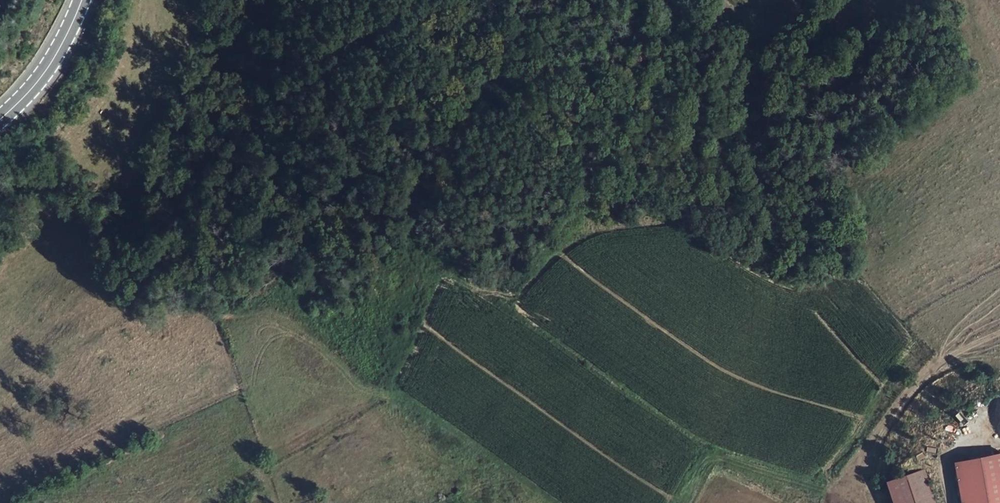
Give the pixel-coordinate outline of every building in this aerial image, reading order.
[(959,502),(999,502),(999,453),(951,462),(959,502)] [(875,478),(884,502),(927,502),(912,464),(875,478)]
